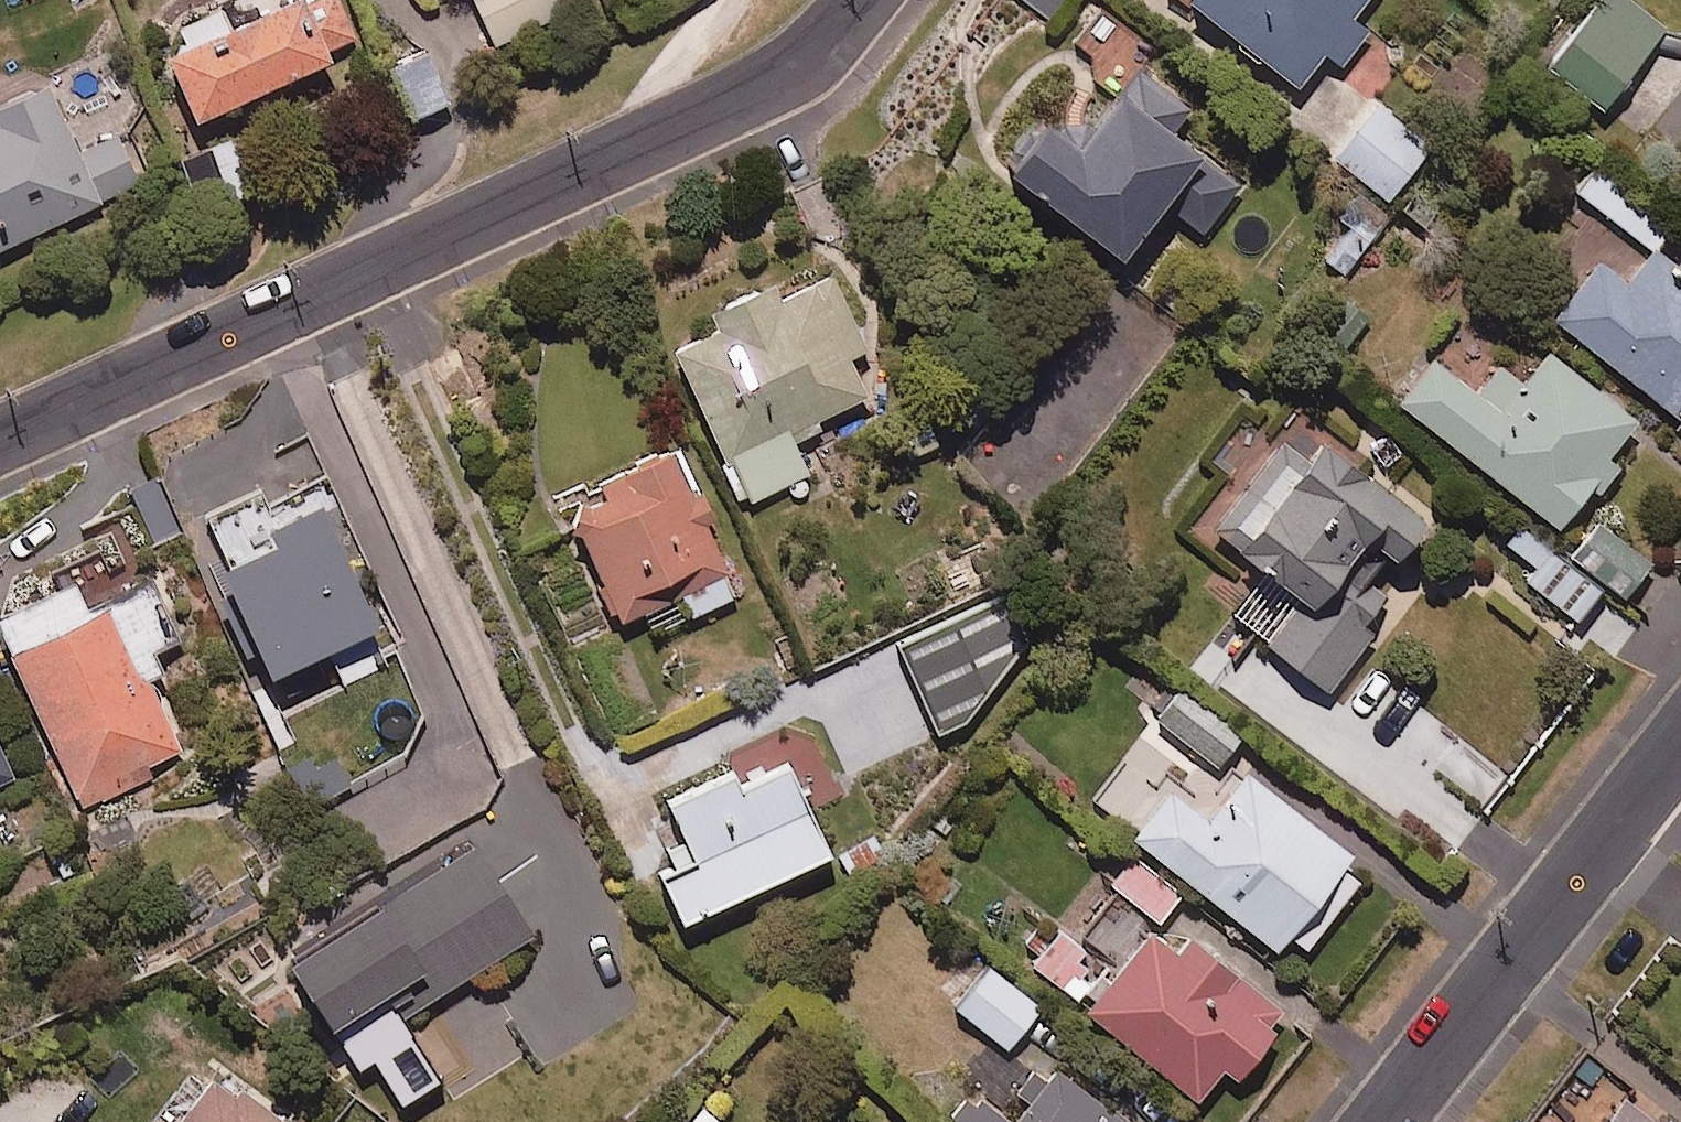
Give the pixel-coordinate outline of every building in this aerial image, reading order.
[(188,56),(163,68),(196,134),(330,68),(326,59),(354,45),(332,0),(287,0),(290,6),(230,35),(221,18),(179,38),(188,56)] [(585,0),(468,0),(491,49),(586,3),(585,0)] [(1062,30),(1083,0),(1019,0),(1062,30)] [(1192,13),(1300,93),(1325,59),(1342,71),(1369,35),(1354,24),(1371,0),(1202,0),(1192,13)] [(1625,0),(1605,0),(1550,74),(1605,115),(1667,31),(1625,0)] [(451,107),(426,57),(389,75),(414,125),(451,107)] [(1191,114),(1137,76),(1076,160),(1048,140),(1011,192),(1123,273),(1166,213),(1204,240),(1238,192),(1170,143),(1191,114)] [(141,187),(116,137),(77,157),(46,95),(0,118),(0,257),(141,187)] [(1427,147),(1377,105),(1342,149),(1391,190),(1427,147)] [(234,141),(173,167),(189,205),(251,179),(234,141)] [(1675,232),(1593,171),(1576,195),(1657,255),(1675,232)] [(1659,255),(1630,293),(1597,269),(1554,326),(1680,420),(1680,272),(1659,255)] [(868,356),(831,283),(779,309),(772,297),(713,327),(718,338),(674,360),(748,509),(809,478),(790,441),(868,402),(849,366),(868,356)] [(1636,428),(1548,360),(1523,392),(1498,373),(1477,401),(1432,367),(1398,411),(1556,532),(1636,428)] [(1309,469),(1280,448),(1214,538),(1303,603),(1265,655),(1327,701),(1372,641),(1356,630),(1429,531),(1322,452),(1309,469)] [(712,526),(679,455),(597,493),(603,506),(567,523),(619,637),(659,619),(666,634),(736,601),(704,530),(712,526)] [(376,640),(318,526),(266,552),(272,564),(216,592),(268,694),(376,640)] [(1653,568),(1600,527),(1573,561),(1626,603),(1653,568)] [(1600,598),(1561,565),(1538,592),(1577,626),(1600,598)] [(72,596),(0,632),(0,648),(82,812),(186,760),(149,685),(187,667),(151,596),(88,628),(72,596)] [(1239,729),(1166,683),(1144,718),(1217,764),(1239,729)] [(1184,788),(1135,748),(1094,798),(1270,940),(1282,924),(1302,940),(1365,863),(1241,762),(1224,784),(1202,765),(1184,788)] [(823,843),(782,754),(731,777),(723,760),(662,789),(683,834),(648,850),(676,911),(823,843)] [(0,756),(0,787),(13,781),(0,756)] [(350,794),(336,766),(298,784),(312,813),(350,794)] [(526,924),(465,826),(372,884),(367,876),(273,935),(339,1041),(526,924)] [(1178,893),(1134,853),(1111,877),(1155,917),(1178,893)] [(1171,942),(1118,899),(1087,937),(1113,958),(1080,997),(1193,1090),(1219,1058),(1230,1068),(1280,1008),(1183,928),(1171,942)] [(1082,945),(1056,922),(1026,958),(1070,995),(1085,978),(1082,975),(1090,965),(1075,953),(1082,945)] [(1036,999),(983,958),(951,1000),(1004,1040),(1036,999)] [(209,1055),(154,1121),(290,1121),(209,1055)] [(1054,1064),(1004,1121),(1122,1121),(1054,1064)] [(1614,1084),(1585,1121),(1664,1121),(1614,1084)]
